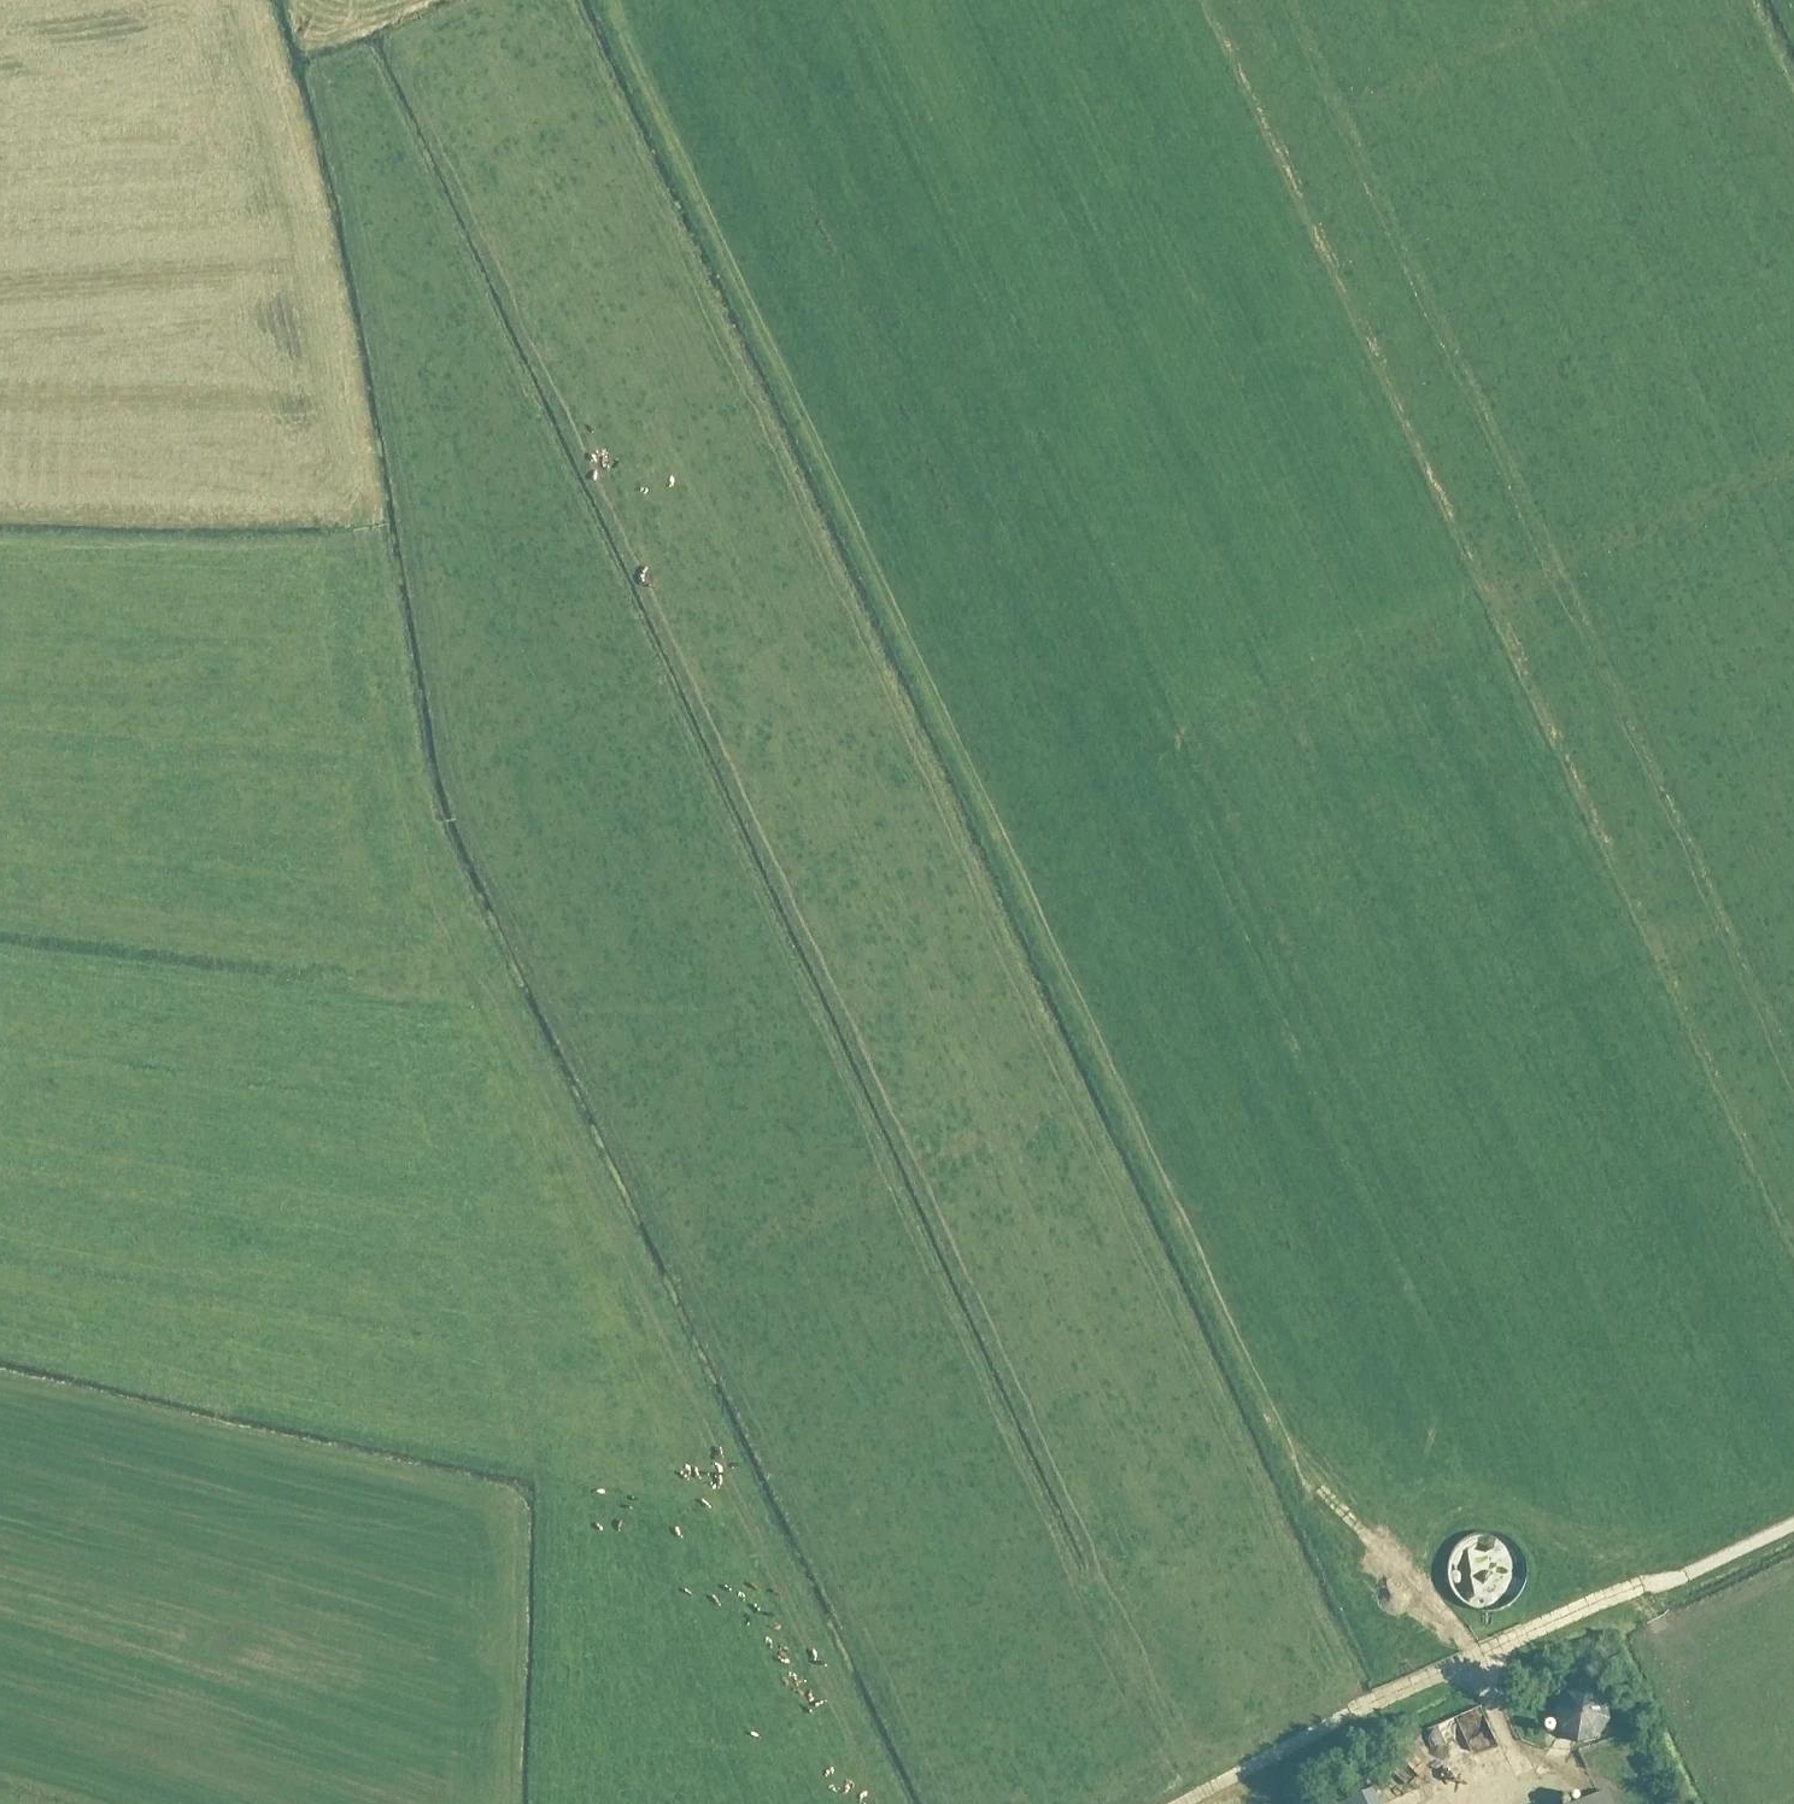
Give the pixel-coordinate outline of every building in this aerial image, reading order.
[(1371,1793),(1349,1803),(1377,1803),(1371,1793)] [(1605,1793),(1581,1803),(1611,1803),(1605,1793)]
